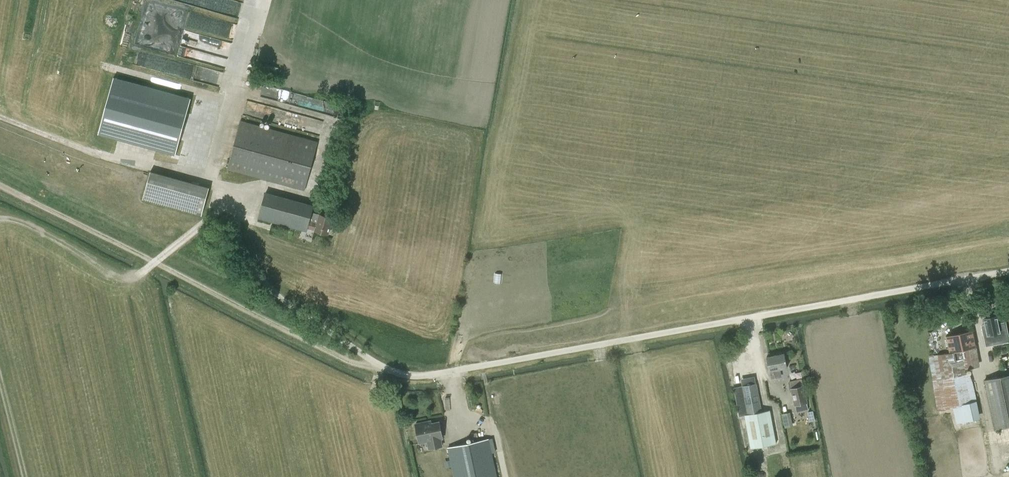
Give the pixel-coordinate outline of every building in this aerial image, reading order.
[(215,12),(214,17),(230,21),(229,25),(237,27),(239,17),(215,12)] [(113,81),(99,137),(176,157),(191,100),(113,81)] [(305,191),(318,142),(241,121),(228,170),(305,191)] [(150,172),(150,173),(143,199),(202,215),(209,188),(150,172)] [(266,193),(258,218),(306,231),(307,228),(315,230),(315,231),(328,234),(332,218),(320,214),(311,212),(313,206),(266,193)] [(486,276),(494,276),(494,266),(486,266),(486,276)] [(986,346),(992,344),(1002,342),(997,316),(984,319),(987,331),(982,332),(986,346)] [(929,356),(938,409),(963,404),(965,420),(981,416),(978,401),(977,401),(973,381),(970,374),(967,374),(966,369),(980,366),(973,331),(947,336),(951,353),(929,356)] [(767,357),(770,371),(772,379),(782,377),(780,369),(787,368),(784,354),(767,357)] [(1008,429),(1008,374),(986,380),(998,431),(1008,429)] [(794,406),(795,406),(796,412),(808,410),(807,403),(808,403),(804,385),(802,386),(801,380),(790,382),(791,388),(790,389),(794,406)] [(742,386),(734,388),(739,416),(745,415),(751,448),(776,444),(770,410),(761,412),(756,383),(742,386)] [(789,412),(784,413),(787,427),(792,426),(789,412)] [(425,425),(425,422),(416,424),(420,443),(428,442),(429,449),(442,446),(441,439),(443,439),(439,422),(425,425)] [(488,439),(448,448),(455,476),(496,476),(488,439)]
